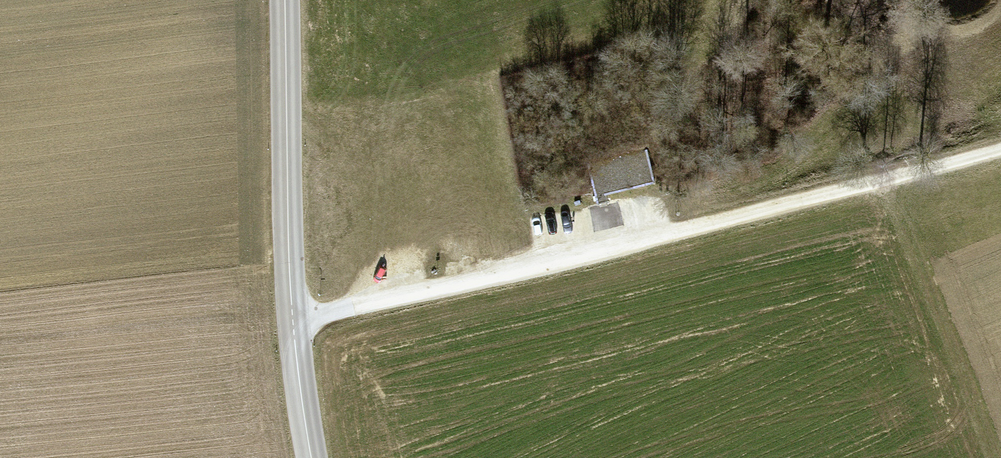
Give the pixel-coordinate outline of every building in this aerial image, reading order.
[(647,151),(588,165),(596,197),(655,183),(647,151)]
